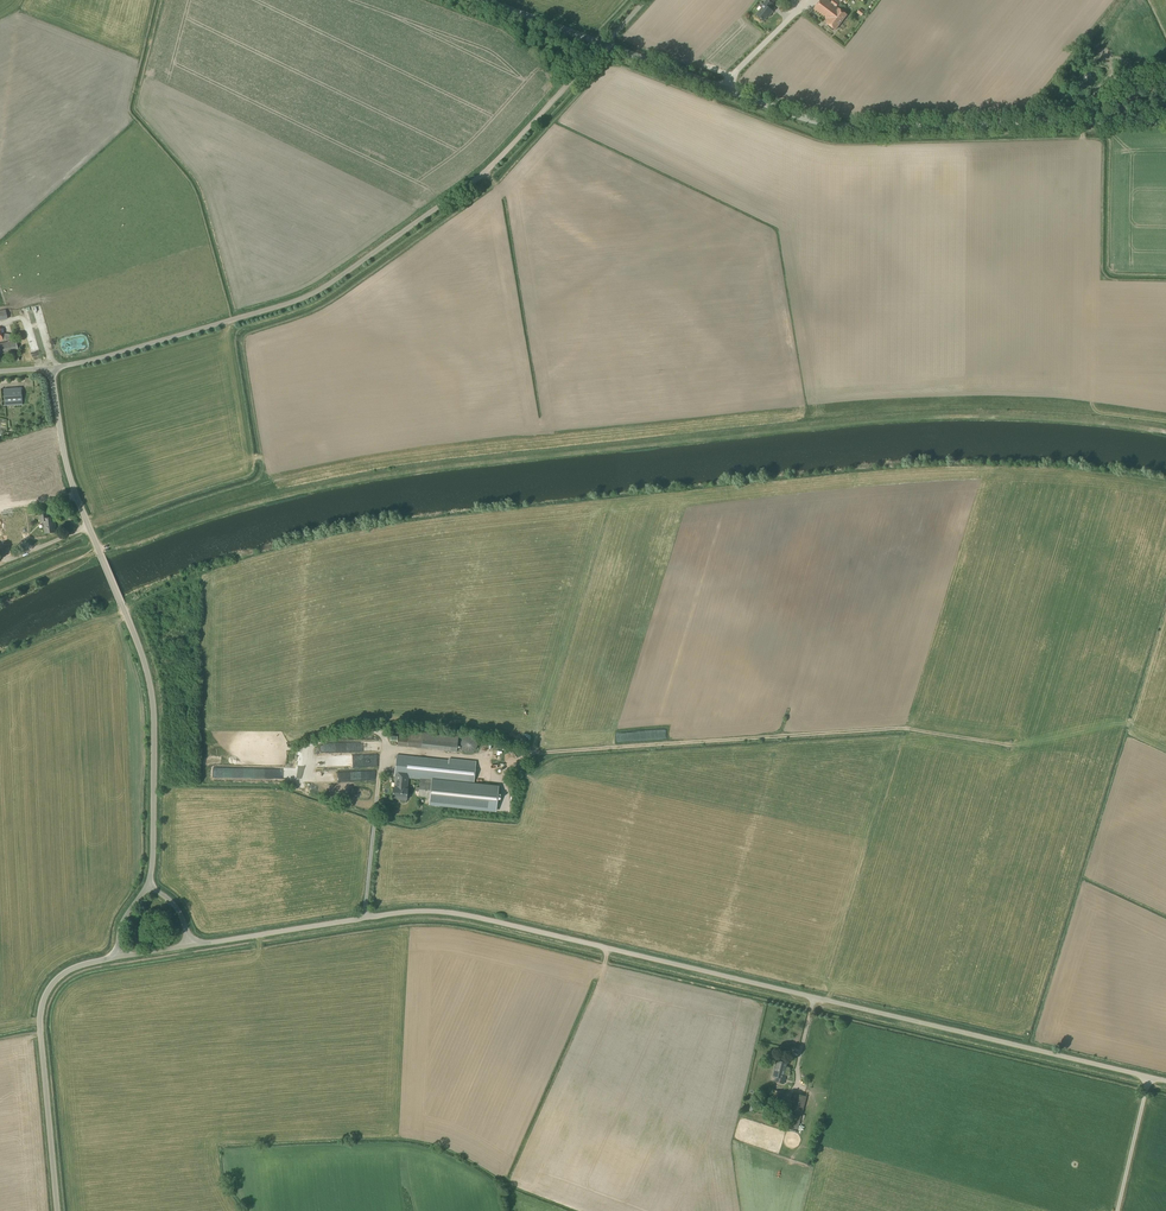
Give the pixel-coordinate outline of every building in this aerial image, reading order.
[(773,11),(769,9),(773,4),(768,0),(766,0),(760,7),(762,8),(756,15),(764,22),(773,11)] [(828,0),(820,0),(813,9),(827,20),(825,22),(835,30),(846,15),(838,9),(839,8),(836,7),(839,3),(834,0),(833,0),(831,2),(828,0)] [(3,326),(0,327),(0,341),(15,338),(15,335),(9,336),(8,333),(5,334),(2,335),(1,332),(4,331),(3,326)] [(34,355),(41,353),(36,331),(28,333),(34,355)] [(18,353),(15,340),(0,343),(0,357),(18,353)] [(5,406),(37,404),(36,387),(3,389),(5,406)] [(54,443),(24,452),(26,459),(46,453),(46,452),(56,449),(54,443)] [(35,476),(41,491),(56,486),(53,476),(54,476),(52,471),(49,472),(48,472),(35,476)] [(31,530),(28,502),(22,503),(25,531),(31,530)] [(48,518),(47,512),(38,513),(39,522),(43,522),(45,534),(55,532),(54,525),(55,525),(54,517),(48,518)] [(408,738),(398,737),(397,746),(456,752),(458,736),(423,732),(423,734),(408,733),(408,738)] [(467,753),(471,752),(475,750),(477,746),(477,742),(475,738),(470,736),(466,736),(462,739),(460,743),(461,747),(463,751),(467,753)] [(307,753),(299,753),(299,780),(306,780),(307,753)] [(406,800),(407,789),(408,778),(420,779),(418,796),(430,797),(429,806),(495,813),(498,788),(473,785),(476,761),(449,759),(449,760),(396,755),(394,777),(396,777),(394,787),(393,787),(392,797),(397,798),(397,799),(400,799),(400,801),(406,802),(406,800)] [(318,766),(339,765),(338,756),(318,757),(318,766)] [(341,756),(341,764),(350,764),(350,756),(341,756)] [(783,1084),(786,1076),(784,1075),(787,1063),(777,1060),(772,1076),(777,1077),(776,1081),(783,1084)] [(798,1130),(807,1096),(795,1093),(786,1126),(798,1130)]
